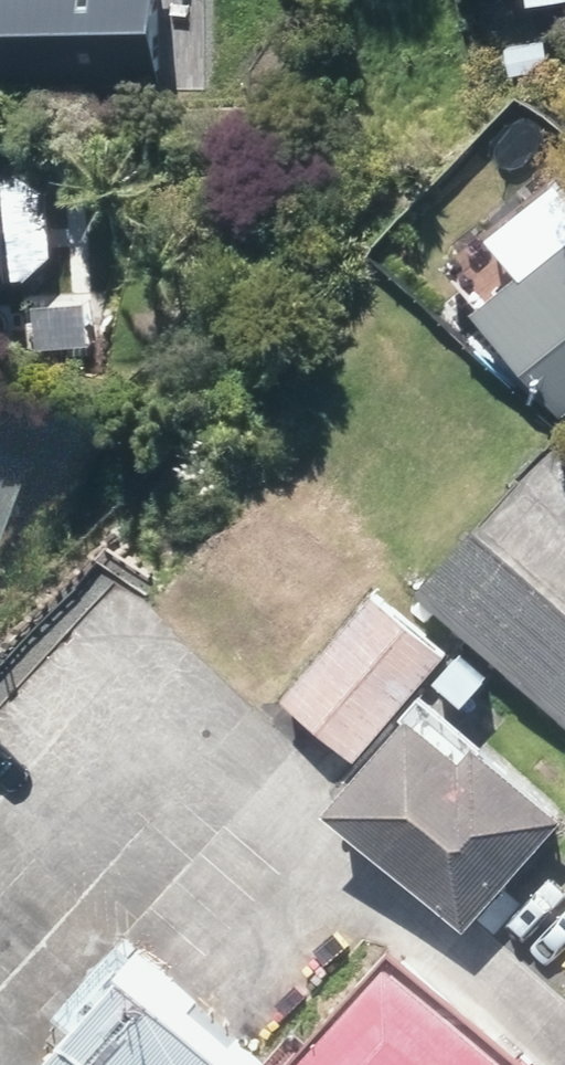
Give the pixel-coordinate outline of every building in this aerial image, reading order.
[(169,81),(170,0),(0,0),(0,78),(169,81)] [(556,71),(554,40),(517,41),(518,72),(556,71)] [(27,284),(20,160),(0,161),(0,286),(27,284)] [(502,304),(564,385),(564,254),(502,304)] [(0,416),(0,444),(11,449),(21,426),(0,416)] [(434,587),(564,710),(564,448),(434,587)] [(24,465),(0,454),(0,517),(24,465)] [(390,593),(298,694),(364,756),(456,655),(390,593)] [(475,652),(453,677),(478,699),(501,673),(475,652)] [(355,802),(482,925),(564,839),(564,799),(499,734),(485,748),(445,710),(355,802)] [(33,1064),(527,1064),(385,928),(255,1063),(134,948),(27,1059),(33,1064)]
